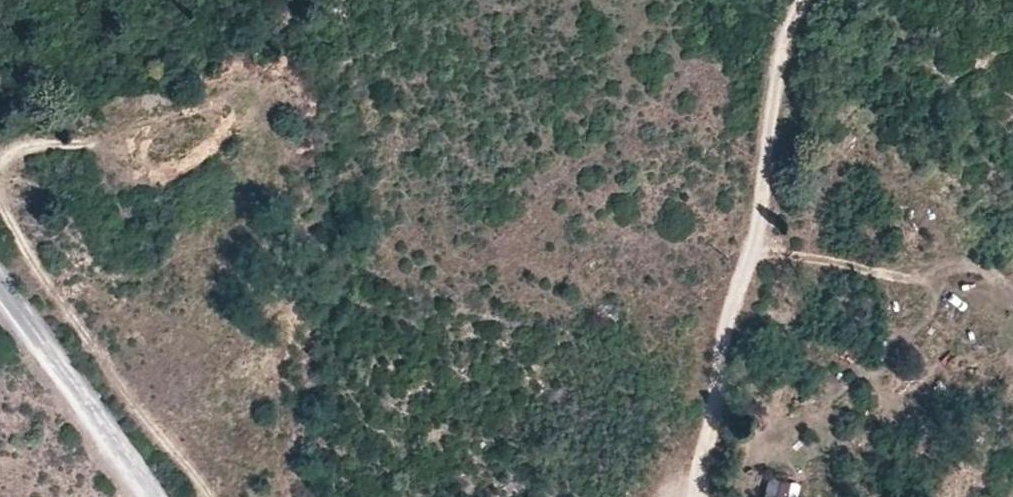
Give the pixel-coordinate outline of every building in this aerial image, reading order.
[(766,496),(783,496),(793,496),(794,472),(767,472),(766,496)]
